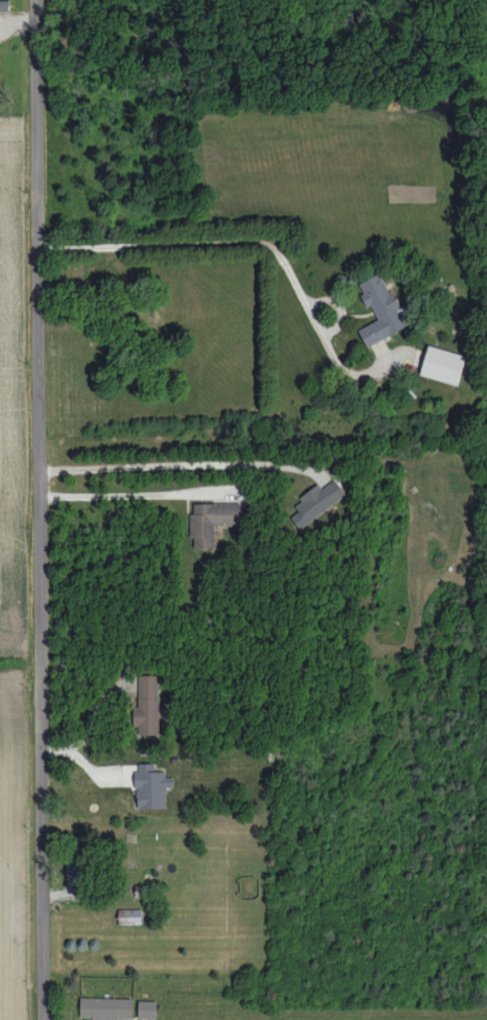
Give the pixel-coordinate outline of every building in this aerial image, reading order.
[(9,10),(8,0),(0,0),(0,10),(9,10)] [(367,346),(408,326),(404,318),(409,315),(405,306),(401,307),(392,288),(388,291),(379,274),(357,284),(368,307),(370,305),(378,320),(358,329),(367,346)] [(420,375),(458,385),(466,356),(428,345),(420,375)] [(318,486),(292,504),(298,511),(291,516),(299,528),(345,495),(334,479),(321,489),(318,486)] [(192,502),(191,547),(214,548),(214,525),(240,525),(241,503),(192,502)] [(158,674),(136,675),(137,734),(159,734),(158,674)] [(137,808),(166,807),(166,787),(173,787),(173,777),(165,777),(165,770),(154,771),(154,763),(136,763),(136,787),(137,787),(137,808)] [(67,885),(86,885),(85,861),(66,861),(67,885)] [(141,908),(118,909),(118,924),(141,923),(141,908)] [(80,997),(79,1017),(91,1017),(91,1019),(118,1019),(118,1018),(132,1018),(133,998),(80,997)] [(138,1018),(156,1018),(156,1001),(138,1000),(138,1018)]
